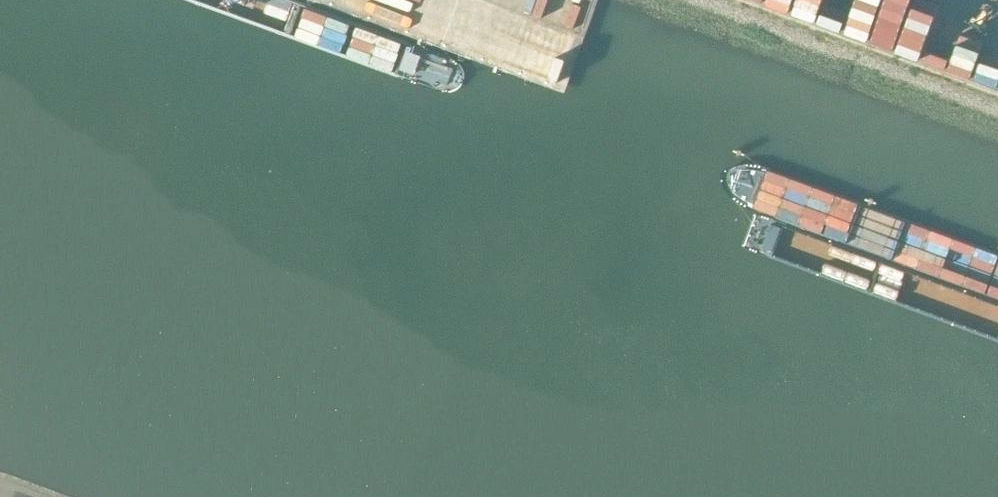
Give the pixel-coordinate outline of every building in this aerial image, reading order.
[(928,25),(934,26),(943,0),(929,0),(928,25)] [(997,52),(997,0),(947,0),(937,29),(960,37),(967,17),(967,27),(962,40),(997,52)]
